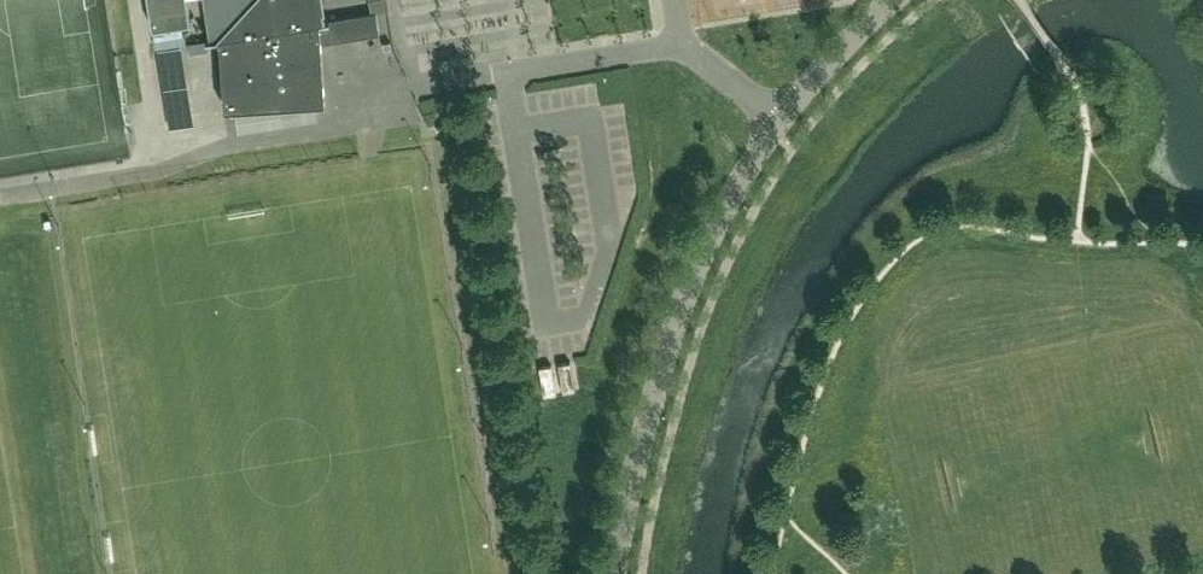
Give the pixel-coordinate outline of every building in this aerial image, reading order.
[(188,0),(149,0),(153,27),(191,21),(188,0)] [(321,22),(331,20),(330,19),(326,19),(323,4),(325,0),(205,0),(209,28),(211,38),(207,38),(207,39),(207,40),(221,38),(225,109),(236,108),(239,124),(283,117),(281,105),(326,102),(321,22)] [(380,34),(377,12),(334,19),(337,41),(380,34)] [(575,390),(570,362),(559,364),(563,392),(575,390)] [(556,393),(552,365),(540,367),(545,395),(556,393)]
